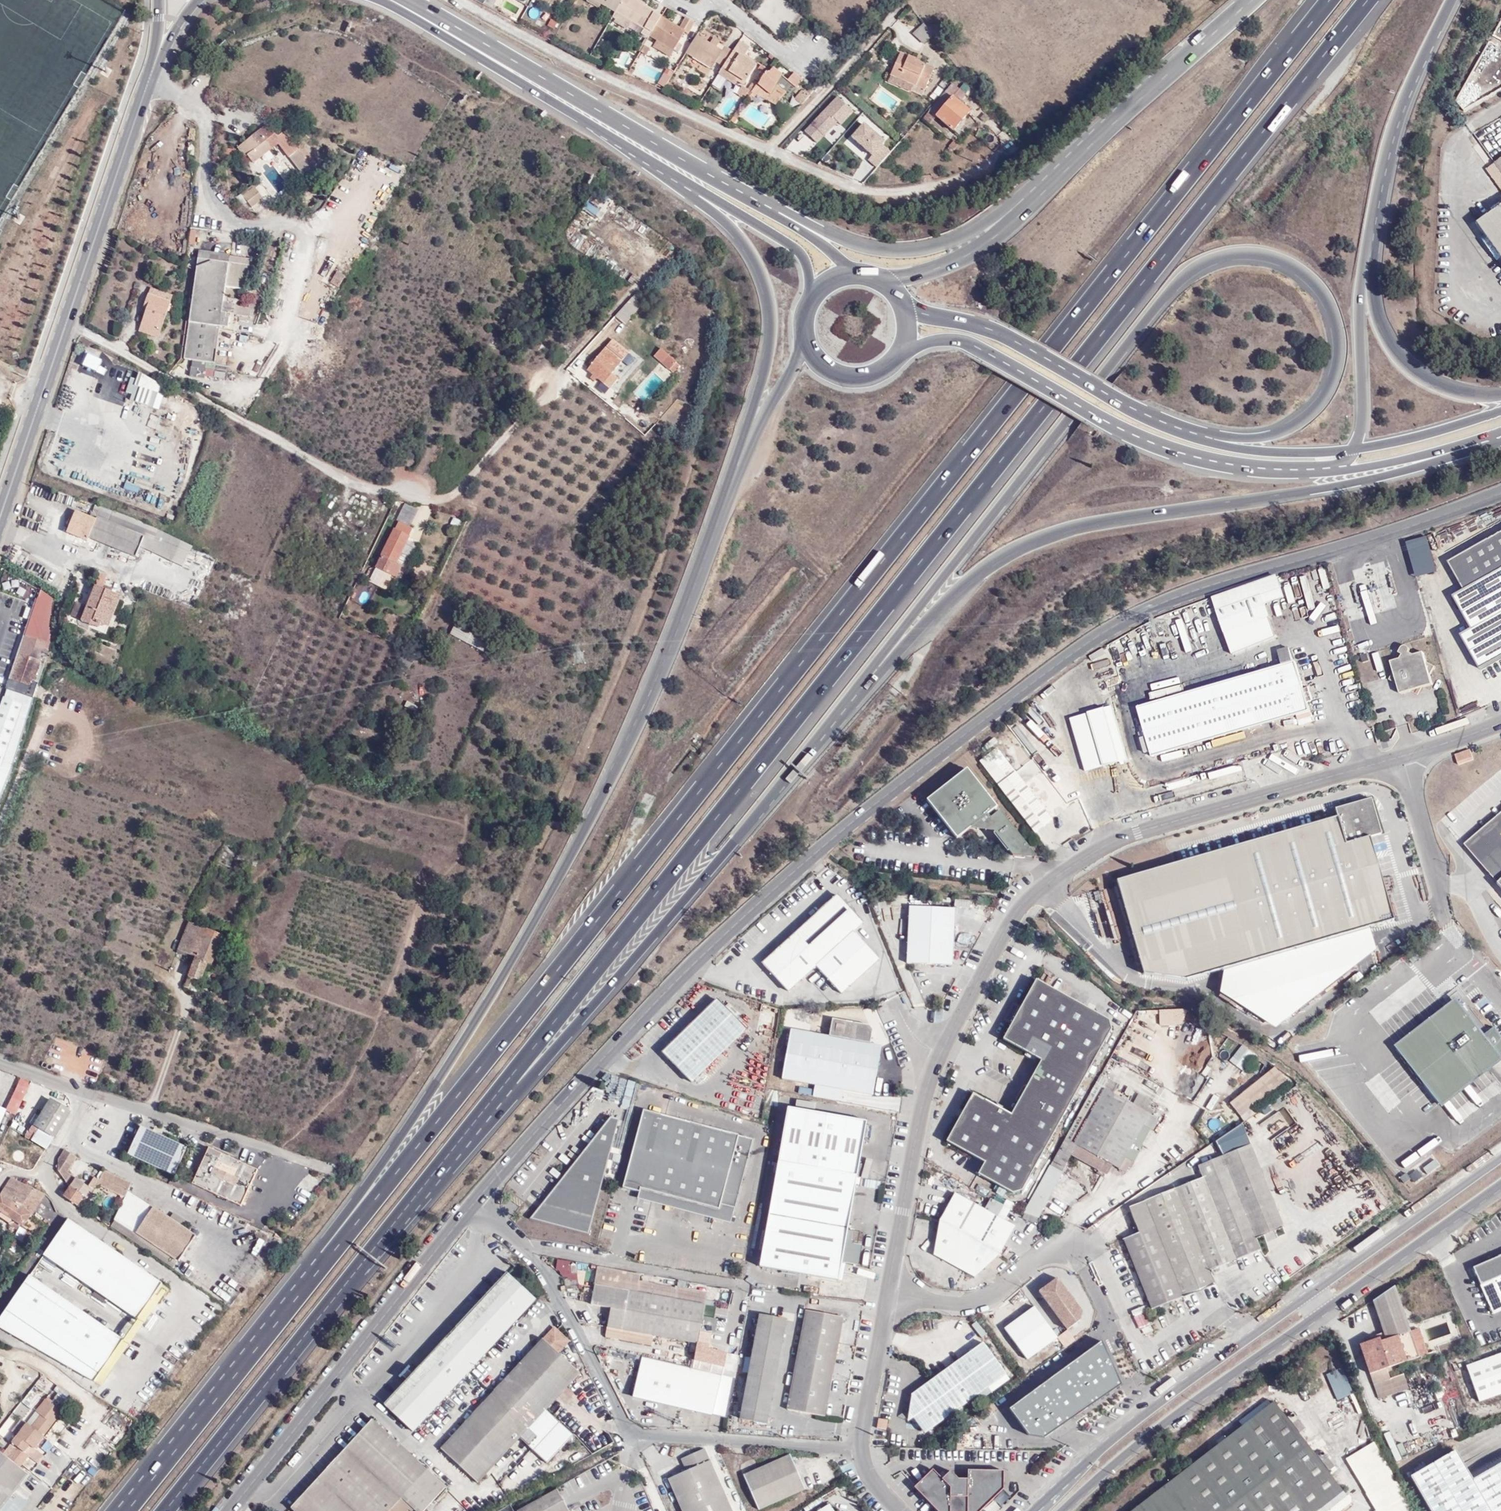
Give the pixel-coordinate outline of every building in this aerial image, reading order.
[(601,4),(616,12),(623,0),(595,0),(601,4)] [(616,12),(632,21),(644,28),(642,33),(647,36),(649,37),(650,36),(661,17),(654,13),(654,11),(635,0),(623,0),(616,12)] [(613,17),(630,26),(632,21),(616,12),(613,17)] [(685,31),(688,34),(695,22),(685,17),(680,28),(661,17),(650,36),(657,40),(673,50),(674,50),(678,43),(685,31)] [(541,28),(544,23),(537,19),(535,24),(541,28)] [(558,24),(550,20),(546,27),(555,31),(558,24)] [(923,43),(932,36),(922,25),(915,33),(923,43)] [(711,43),(697,35),(686,52),(695,58),(712,69),(716,62),(723,66),(733,51),(725,46),(722,50),(716,47),(711,43)] [(720,41),(714,37),(711,43),(716,47),(720,41)] [(654,46),(669,56),(673,50),(657,40),(654,46)] [(740,40),(733,51),(723,66),(722,67),(739,78),(738,81),(744,85),(756,66),(752,64),(743,58),(745,55),(749,48),(740,40)] [(648,49),(644,46),(640,51),(645,54),(649,49),(648,49)] [(925,89),(933,70),(915,62),(916,60),(900,53),(891,74),(925,89)] [(752,64),(754,61),(745,55),(743,58),(752,64)] [(691,64),(709,75),(712,69),(695,58),(691,64)] [(739,78),(722,67),(718,74),(736,85),(738,81),(739,78)] [(773,68),(768,73),(766,71),(758,85),(771,95),(767,100),(776,105),(783,97),(787,99),(802,81),(794,73),(788,81),(773,68)] [(922,95),(925,89),(891,74),(888,82),(910,92),(911,90),(922,95)] [(666,89),(670,78),(663,75),(659,87),(666,89)] [(747,89),(743,86),(737,93),(742,96),(743,94),(747,96),(748,94),(749,95),(757,84),(752,81),(747,89)] [(964,93),(952,83),(929,110),(937,116),(953,131),(970,111),(958,101),(964,93)] [(758,85),(752,92),(767,100),(771,95),(758,85)] [(836,98),(803,132),(818,147),(852,113),(836,98)] [(937,116),(929,110),(924,116),(932,122),(937,116)] [(871,122),(860,111),(856,116),(867,126),(871,122)] [(931,124),(932,122),(924,116),(923,119),(931,124)] [(276,136),(268,125),(243,144),(250,154),(248,156),(253,163),(280,142),(303,174),(312,168),(309,164),(313,161),(305,148),(300,152),(299,150),(284,131),(276,136)] [(877,171),(893,152),(862,127),(847,146),(877,171)] [(954,139),(949,146),(950,146),(953,148),(954,149),(959,143),(954,139)] [(248,156),(250,154),(243,144),(239,147),(246,157),(248,156)] [(278,192),(287,188),(281,176),(272,181),(278,192)] [(254,187),(242,196),(252,207),(264,198),(254,187)] [(1476,223),(1500,259),(1500,205),(1476,223)] [(245,290),(247,274),(249,259),(220,255),(219,262),(198,259),(185,359),(194,360),(194,367),(191,367),(190,376),(205,379),(207,369),(205,368),(206,362),(216,364),(221,326),(228,327),(229,314),(249,317),(250,310),(232,306),(232,304),(223,303),(226,287),(245,290)] [(256,275),(259,260),(249,259),(247,274),(256,275)] [(345,276),(338,271),(331,283),(339,288),(345,276)] [(641,305),(635,300),(641,293),(638,291),(630,300),(639,308),(641,305)] [(171,303),(148,295),(145,305),(148,306),(147,310),(140,331),(159,338),(171,303)] [(639,308),(630,300),(615,316),(625,325),(639,308)] [(612,340),(588,370),(593,375),(597,378),(610,389),(617,380),(612,375),(628,353),(612,340)] [(668,355),(662,363),(669,370),(676,362),(668,355)] [(673,374),(680,366),(676,362),(669,370),(673,374)] [(126,399),(160,408),(164,392),(160,391),(162,380),(133,372),(126,399)] [(122,382),(96,377),(93,395),(119,399),(122,382)] [(144,537),(110,524),(113,517),(101,512),(101,514),(94,511),(91,518),(76,511),(67,533),(88,541),(89,538),(136,557),(144,537)] [(147,530),(113,516),(113,517),(110,524),(144,537),(147,530)] [(394,554),(400,557),(401,554),(410,536),(409,536),(413,529),(399,522),(396,529),(395,529),(376,568),(396,578),(402,566),(391,561),(394,554)] [(1450,563),(1466,591),(1455,597),(1473,630),(1462,636),(1481,669),(1500,657),(1500,534),(1450,563)] [(402,566),(407,557),(401,554),(400,557),(394,554),(391,561),(402,566)] [(104,586),(106,576),(99,573),(97,587),(96,586),(87,608),(83,620),(82,622),(92,626),(104,631),(118,596),(111,593),(103,589),(104,586)] [(1279,574),(1211,597),(1231,655),(1279,639),(1268,605),(1287,599),(1279,574)] [(358,579),(350,599),(367,605),(375,586),(358,579)] [(34,699),(35,697),(38,686),(34,684),(50,635),(50,631),(49,626),(51,601),(50,598),(47,595),(42,592),(16,670),(12,680),(11,680),(8,690),(34,699)] [(106,635),(121,597),(118,596),(104,631),(92,626),(91,629),(106,635)] [(73,616),(83,620),(87,608),(78,604),(73,616)] [(489,643),(455,625),(450,634),(485,652),(489,643)] [(413,656),(407,650),(404,655),(410,660),(413,656)] [(1406,650),(1401,658),(1392,661),(1395,670),(1391,676),(1390,679),(1399,684),(1401,693),(1410,690),(1418,695),(1423,687),(1432,684),(1430,674),(1434,666),(1426,662),(1423,652),(1414,654),(1406,650)] [(399,661),(406,666),(410,660),(404,655),(399,661)] [(1296,663),(1142,708),(1155,753),(1309,709),(1296,663)] [(8,781),(13,771),(34,699),(8,690),(6,699),(5,699),(0,712),(0,799),(8,781)] [(416,713),(418,708),(408,702),(405,707),(416,713)] [(1127,760),(1112,707),(1071,718),(1088,772),(1127,760)] [(1051,820),(996,749),(979,762),(1034,833),(1051,820)] [(1472,759),(1469,749),(1453,755),(1457,765),(1472,759)] [(998,813),(988,820),(985,817),(995,809),(966,772),(926,802),(955,839),(967,830),(990,832),(1011,860),(1033,860),(1035,858),(998,813)] [(1336,810),(1338,818),(1116,883),(1118,883),(1143,976),(1187,981),(1394,921),(1371,840),(1382,836),(1372,800),(1336,810)] [(1467,846),(1500,885),(1500,816),(1467,846)] [(853,932),(863,923),(837,894),(761,963),(787,992),(815,966),(842,994),(879,960),(853,932)] [(907,963),(952,965),(954,909),(910,907),(907,963)] [(196,921),(191,919),(178,950),(197,957),(189,977),(200,981),(207,965),(211,967),(223,936),(195,925),(196,921)] [(193,982),(199,985),(200,981),(189,977),(185,987),(190,989),(193,982)] [(1102,1046),(1112,1029),(1109,1020),(1036,979),(1003,1040),(1041,1061),(1011,1115),(973,1093),(946,1143),(984,1164),(978,1175),(1012,1194),(1021,1192),(1102,1046)] [(717,999),(661,1054),(691,1085),(748,1029),(717,999)] [(1439,1109),(1500,1061),(1500,1059),(1500,1057),(1500,1056),(1500,1039),(1493,1029),(1483,1036),(1454,999),(1392,1047),(1439,1109)] [(1183,1023),(1183,1008),(1158,1008),(1158,1023),(1183,1023)] [(791,1029),(782,1079),(871,1095),(881,1046),(869,1043),(872,1029),(869,1025),(832,1018),(828,1036),(791,1029)] [(1241,1042),(1229,1059),(1244,1071),(1257,1054),(1241,1042)] [(1275,1067),(1229,1103),(1241,1117),(1287,1080),(1275,1067)] [(1025,1212),(1038,1216),(1039,1214),(1064,1167),(1070,1156),(1076,1146),(1110,1164),(1119,1169),(1125,1158),(1132,1162),(1150,1129),(1143,1125),(1149,1114),(1113,1094),(1121,1081),(1103,1070),(1049,1168),(1025,1212)] [(17,1077),(18,1083),(4,1112),(14,1116),(30,1082),(17,1077)] [(48,1100),(38,1116),(34,1114),(22,1135),(46,1149),(69,1112),(48,1100)] [(644,1107),(623,1184),(639,1189),(640,1186),(733,1211),(753,1137),(644,1107)] [(853,1232),(847,1231),(866,1122),(787,1108),(759,1267),(838,1281),(841,1263),(857,1266),(861,1245),(851,1244),(853,1232)] [(588,1232),(619,1117),(610,1115),(530,1216),(588,1232)] [(149,1126),(137,1154),(182,1175),(194,1148),(149,1126)] [(1198,1166),(1203,1178),(1192,1182),(1223,1257),(1226,1263),(1260,1250),(1256,1238),(1293,1223),(1261,1141),(1198,1166)] [(1070,1156),(1105,1174),(1110,1164),(1076,1146),(1070,1156)] [(209,1148),(193,1184),(242,1207),(258,1170),(209,1148)] [(58,1160),(59,1171),(67,1182),(73,1175),(69,1172),(77,1157),(65,1150),(58,1160)] [(1421,1166),(1426,1173),(1438,1164),(1434,1158),(1421,1166)] [(132,1184),(105,1171),(100,1180),(98,1184),(126,1197),(132,1184)] [(67,1182),(71,1187),(77,1178),(73,1175),(67,1182)] [(77,1178),(71,1187),(65,1196),(78,1205),(84,1196),(88,1198),(98,1184),(100,1180),(96,1177),(89,1186),(77,1178)] [(33,1188),(12,1179),(1,1195),(19,1207),(32,1216),(46,1195),(33,1188)] [(1215,1284),(1209,1270),(1226,1263),(1223,1257),(1192,1182),(1145,1201),(1130,1211),(1139,1233),(1123,1239),(1151,1309),(1215,1284)] [(637,1195),(730,1220),(733,1211),(640,1186),(639,1189),(637,1195)] [(940,1220),(933,1255),(974,1278),(1000,1254),(1015,1227),(954,1193),(940,1220)] [(19,1207),(1,1195),(0,1196),(0,1208),(3,1210),(1,1213),(0,1216),(0,1217),(10,1224),(13,1220),(20,1225),(24,1228),(32,1216),(19,1207)] [(137,1232),(179,1261),(196,1236),(154,1207),(137,1232)] [(69,1219),(45,1255),(138,1319),(163,1283),(69,1219)] [(10,1224),(17,1229),(20,1225),(13,1220),(10,1224)] [(1493,1314),(1500,1310),(1500,1258),(1474,1270),(1493,1314)] [(556,1276),(569,1276),(570,1259),(557,1259),(556,1276)] [(650,1346),(652,1335),(675,1339),(681,1301),(704,1306),(706,1293),(675,1287),(674,1289),(639,1283),(639,1273),(602,1266),(594,1303),(611,1307),(605,1337),(650,1346)] [(445,1398),(536,1300),(508,1273),(416,1372),(409,1366),(398,1377),(405,1384),(385,1406),(413,1432),(445,1398)] [(90,1390),(125,1340),(30,1276),(0,1320),(0,1328),(90,1390)] [(1079,1321),(1082,1312),(1057,1278),(1038,1292),(1067,1330),(1079,1321)] [(97,1394),(169,1287),(163,1283),(138,1319),(125,1340),(90,1390),(97,1394)] [(1418,1357),(1410,1332),(1394,1286),(1372,1300),(1386,1339),(1379,1342),(1378,1338),(1360,1344),(1370,1374),(1418,1357)] [(697,1343),(702,1315),(704,1306),(681,1301),(675,1339),(697,1343)] [(713,1317),(714,1308),(704,1306),(702,1315),(713,1317)] [(1034,1307),(1004,1329),(1026,1360),(1057,1338),(1034,1307)] [(824,1416),(842,1317),(806,1310),(787,1409),(824,1416)] [(1150,1324),(1145,1312),(1136,1317),(1141,1328),(1150,1324)] [(740,1419),(767,1424),(787,1320),(759,1314),(740,1419)] [(1428,1354),(1419,1328),(1410,1332),(1418,1357),(1428,1354)] [(557,1352),(566,1341),(556,1331),(546,1342),(543,1339),(441,1449),(478,1483),(520,1438),(547,1463),(573,1435),(546,1410),(580,1373),(557,1352)] [(1101,1336),(1060,1367),(1067,1377),(1108,1347),(1101,1336)] [(1005,1375),(983,1343),(942,1373),(964,1404),(1005,1375)] [(1480,1401),(1500,1393),(1500,1353),(1467,1366),(1480,1401)] [(643,1357),(633,1398),(650,1402),(689,1411),(726,1419),(735,1379),(693,1369),(692,1369),(653,1360),(643,1357)] [(1337,1399),(1353,1392),(1341,1366),(1325,1374),(1337,1399)] [(1387,1371),(1371,1377),(1378,1400),(1408,1389),(1403,1376),(1391,1380),(1387,1371)] [(964,1404),(942,1373),(931,1380),(911,1395),(907,1422),(913,1418),(924,1433),(964,1404)] [(1055,1373),(1014,1405),(1027,1420),(1066,1388),(1055,1373)] [(1093,1389),(1074,1402),(1081,1412),(1111,1390),(1105,1382),(1102,1384),(1098,1377),(1089,1383),(1093,1389)] [(37,1411),(41,1415),(31,1427),(44,1437),(64,1412),(52,1403),(55,1399),(49,1394),(37,1411)] [(1342,1491),(1273,1402),(1242,1426),(1240,1424),(1223,1437),(1225,1439),(1132,1510),(1317,1510),(1342,1491)] [(1293,1413),(1287,1417),(1299,1432),(1305,1428),(1293,1413)] [(887,1421),(878,1419),(876,1428),(886,1430),(887,1421)] [(446,1487),(373,1420),(291,1509),(293,1510),(390,1510),(402,1498),(409,1505),(415,1510),(424,1510),(446,1487)] [(44,1437),(31,1427),(27,1423),(12,1443),(17,1446),(8,1457),(21,1467),(29,1456),(38,1463),(44,1455),(35,1449),(44,1437)] [(1374,1443),(1346,1458),(1374,1510),(1410,1510),(1374,1443)] [(704,1449),(680,1460),(685,1471),(667,1479),(681,1510),(731,1510),(704,1449)] [(1322,1450),(1317,1455),(1329,1471),(1334,1466),(1322,1450)] [(29,1473),(21,1467),(8,1457),(0,1451),(0,1479),(16,1491),(29,1473)] [(1500,1456),(1468,1474),(1455,1452),(1410,1478),(1430,1510),(1500,1510),(1500,1458),(1500,1456)] [(1424,1463),(1420,1453),(1401,1460),(1405,1470),(1424,1463)] [(898,1462),(898,1454),(889,1454),(889,1462),(898,1462)] [(743,1475),(759,1510),(805,1489),(790,1455),(743,1475)] [(969,1479),(957,1479),(950,1471),(946,1475),(950,1479),(946,1484),(941,1479),(940,1480),(935,1475),(931,1471),(915,1487),(919,1491),(923,1495),(922,1497),(931,1506),(932,1505),(938,1510),(978,1510),(983,1506),(985,1507),(994,1498),(1003,1489),(1003,1471),(969,1470),(969,1479)] [(946,1475),(941,1479),(946,1484),(950,1479),(946,1475)] [(16,1491),(0,1479),(0,1510),(16,1491)] [(557,1490),(519,1510),(569,1510),(557,1490)] [(409,1505),(402,1498),(390,1510),(404,1510),(409,1505)]
